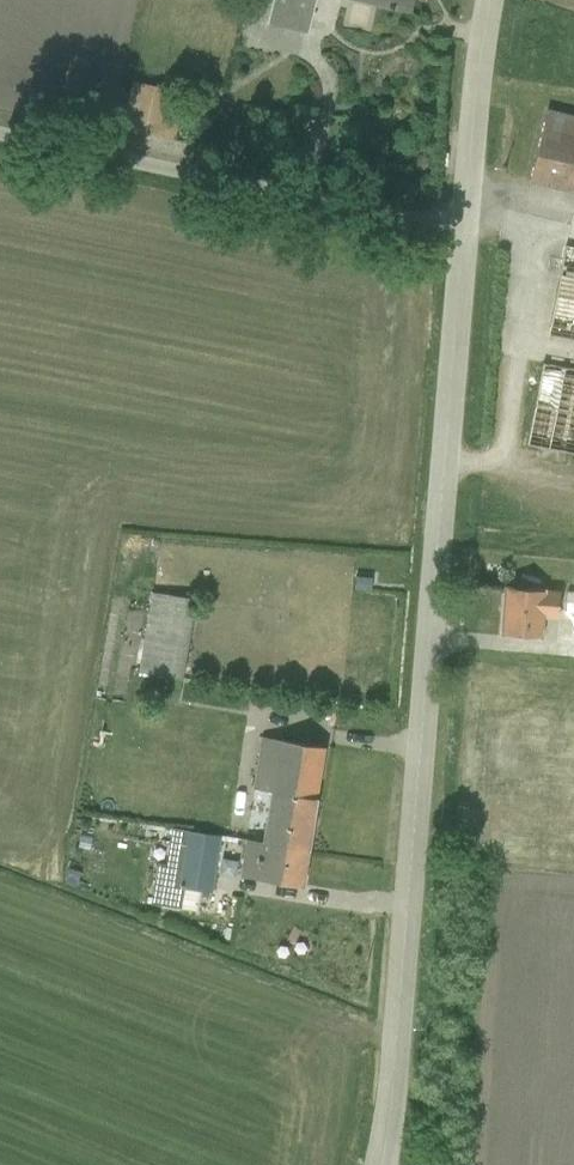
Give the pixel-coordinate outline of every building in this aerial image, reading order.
[(271,9),(304,15),(307,0),(272,0),(271,9)] [(417,12),(420,0),(358,0),(417,12)] [(113,92),(108,117),(159,128),(164,102),(113,92)] [(573,191),(573,117),(552,112),(534,181),(573,191)] [(535,340),(573,346),(573,253),(549,249),(535,340)] [(573,460),(573,370),(528,362),(517,433),(529,435),(526,452),(573,460)] [(564,620),(565,590),(507,587),(504,635),(550,638),(551,619),(564,620)] [(156,590),(142,669),(183,677),(198,598),(156,590)] [(565,623),(573,623),(573,592),(566,592),(565,623)] [(240,874),(300,884),(322,748),(261,738),(253,788),(270,791),(262,840),(246,838),(240,874)] [(221,835),(172,828),(166,864),(158,863),(151,903),(181,908),(184,888),(212,892),(221,835)]
